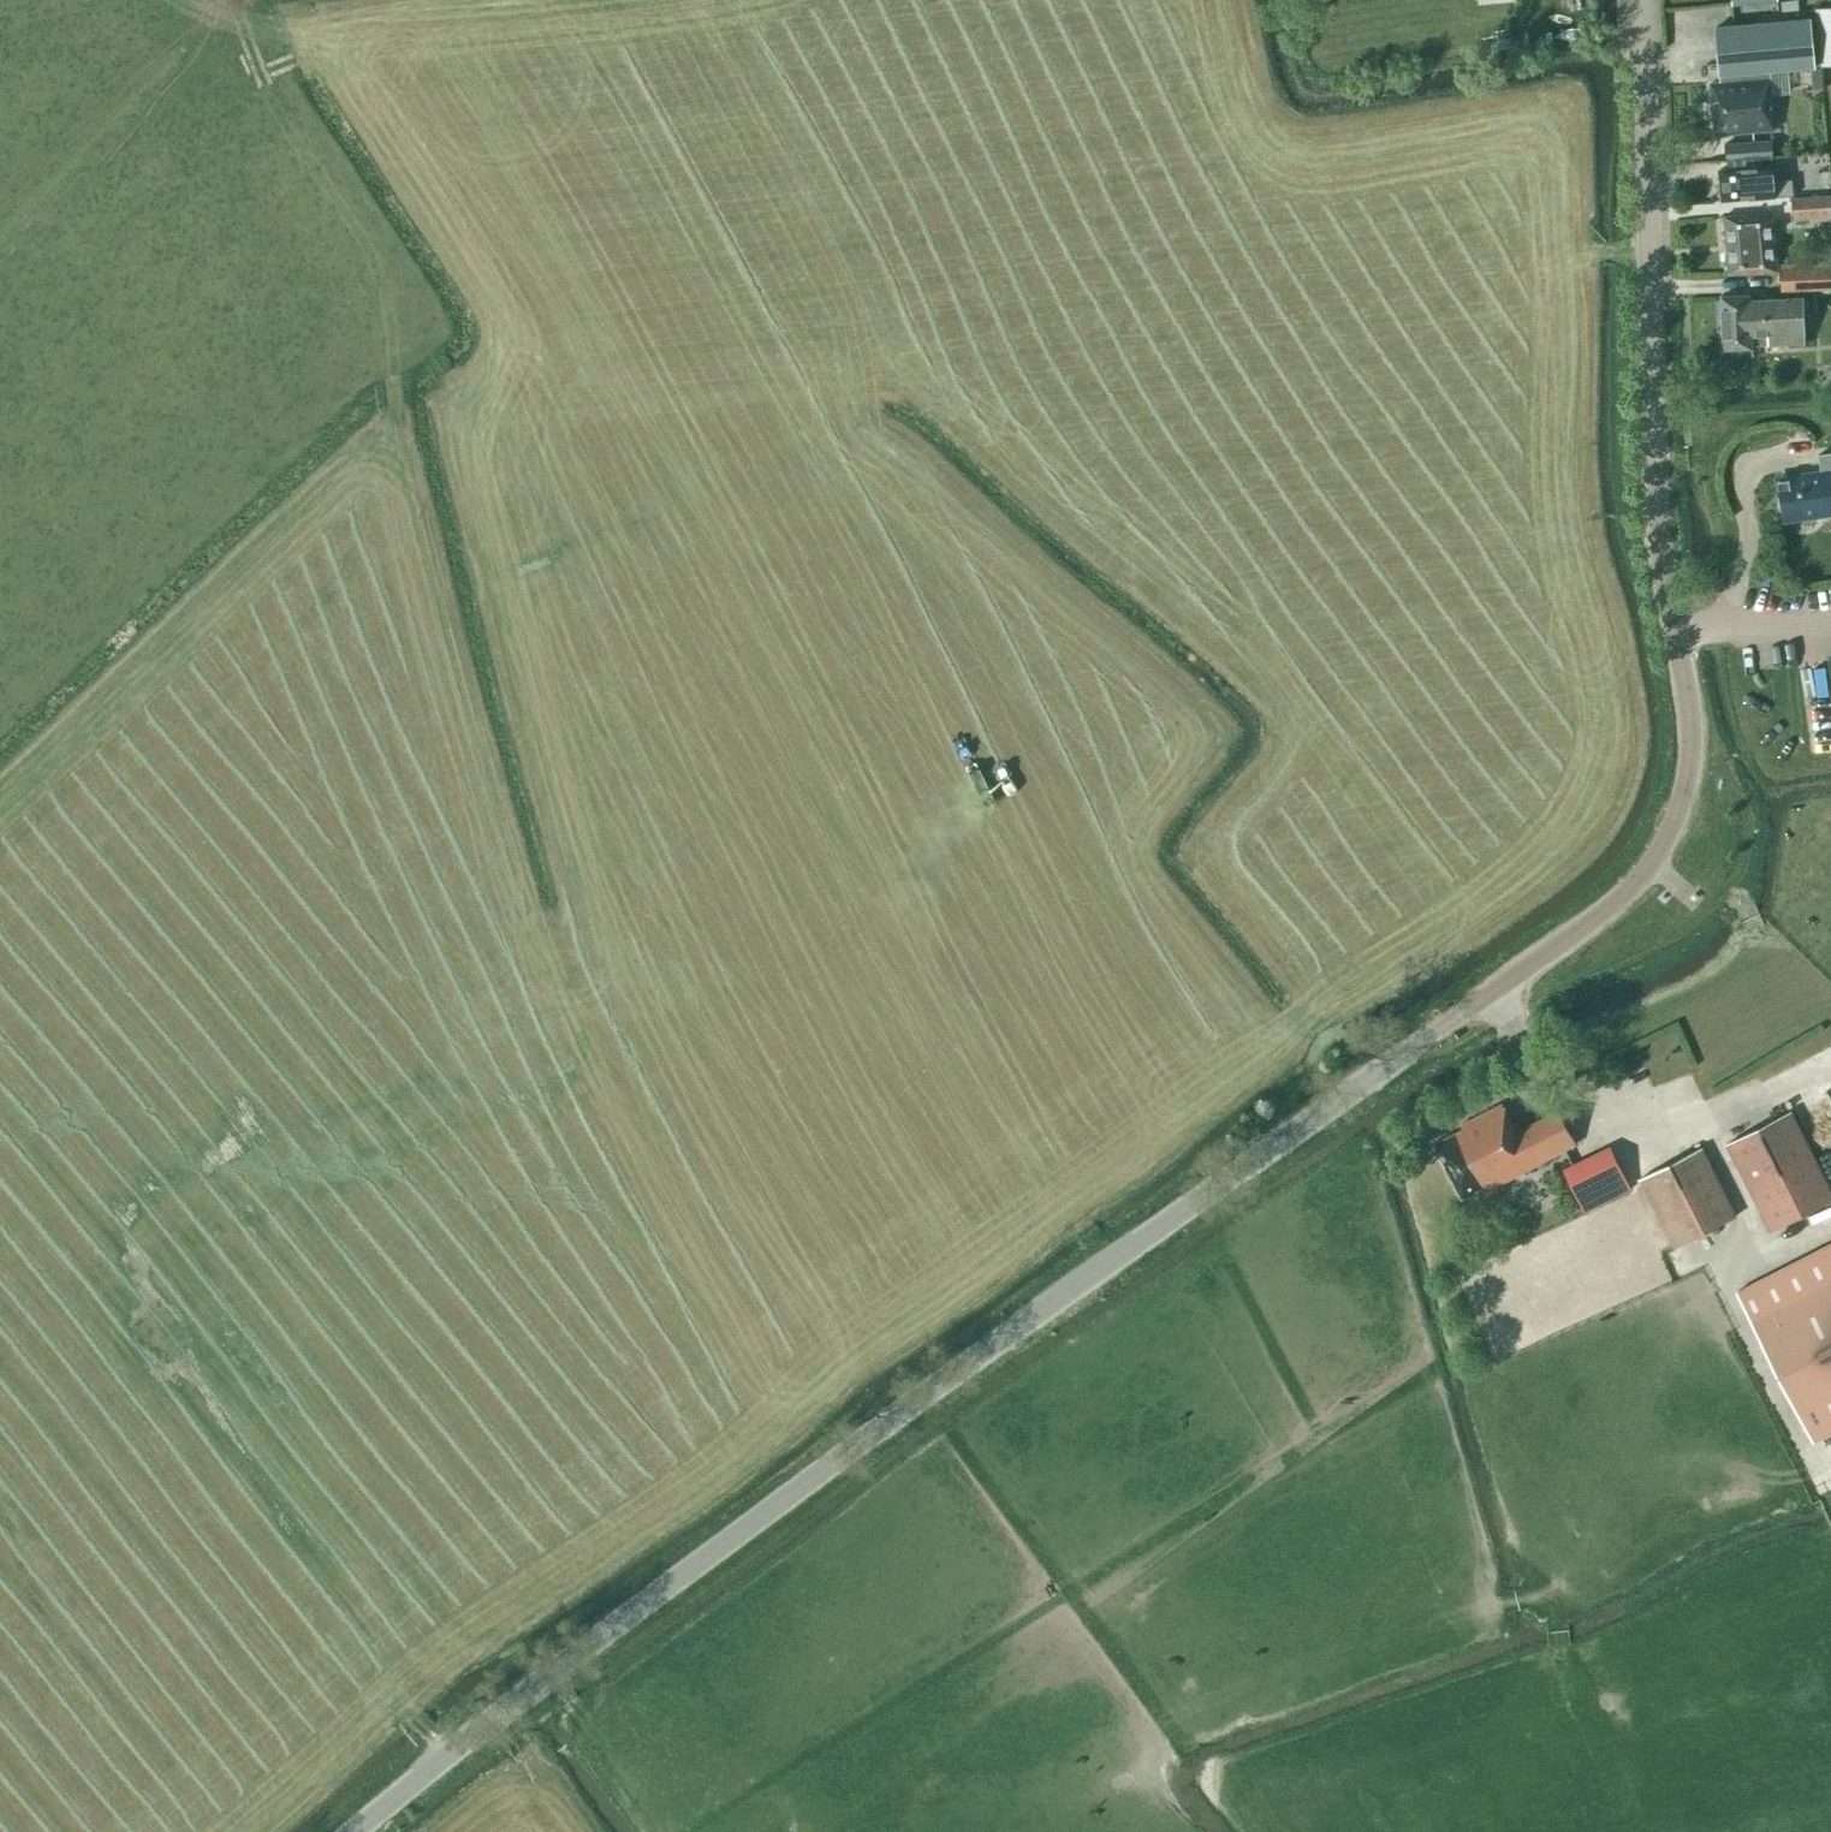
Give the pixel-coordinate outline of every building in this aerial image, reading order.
[(1799,10),(1799,0),(1794,0),(1781,1),(1781,11),(1799,10)] [(1830,66),(1830,8),(1817,10),(1822,67),(1830,66)] [(1720,83),(1711,84),(1715,135),(1774,130),(1770,71),(1815,68),(1811,20),(1716,28),(1720,83)] [(1724,144),(1726,162),(1772,159),(1770,141),(1724,144)] [(1749,199),(1749,200),(1775,197),(1775,196),(1790,196),(1789,178),(1772,179),(1772,181),(1762,182),(1761,167),(1719,170),(1722,201),(1749,199)] [(1818,216),(1817,194),(1790,196),(1791,218),(1818,216)] [(1777,270),(1775,251),(1772,212),(1724,216),(1729,274),(1777,270)] [(1781,292),(1822,290),(1821,268),(1812,269),(1812,262),(1779,264),(1781,292)] [(1750,300),(1750,295),(1721,296),(1724,349),(1752,348),(1752,346),(1805,343),(1803,298),(1750,300)] [(1818,455),(1821,476),(1779,482),(1785,527),(1787,526),(1786,518),(1830,511),(1830,453),(1818,455)] [(1435,1144),(1463,1198),(1484,1187),(1486,1191),(1577,1144),(1559,1110),(1520,1131),(1515,1123),(1513,1124),(1503,1104),(1460,1127),(1462,1130),(1435,1144)] [(1830,1199),(1830,1192),(1789,1110),(1726,1143),(1770,1230),(1830,1199)] [(1584,1209),(1629,1187),(1608,1145),(1563,1167),(1584,1209)] [(1702,1147),(1641,1179),(1676,1247),(1737,1216),(1702,1147)] [(1811,1439),(1830,1428),(1830,1239),(1734,1289),(1811,1439)]
